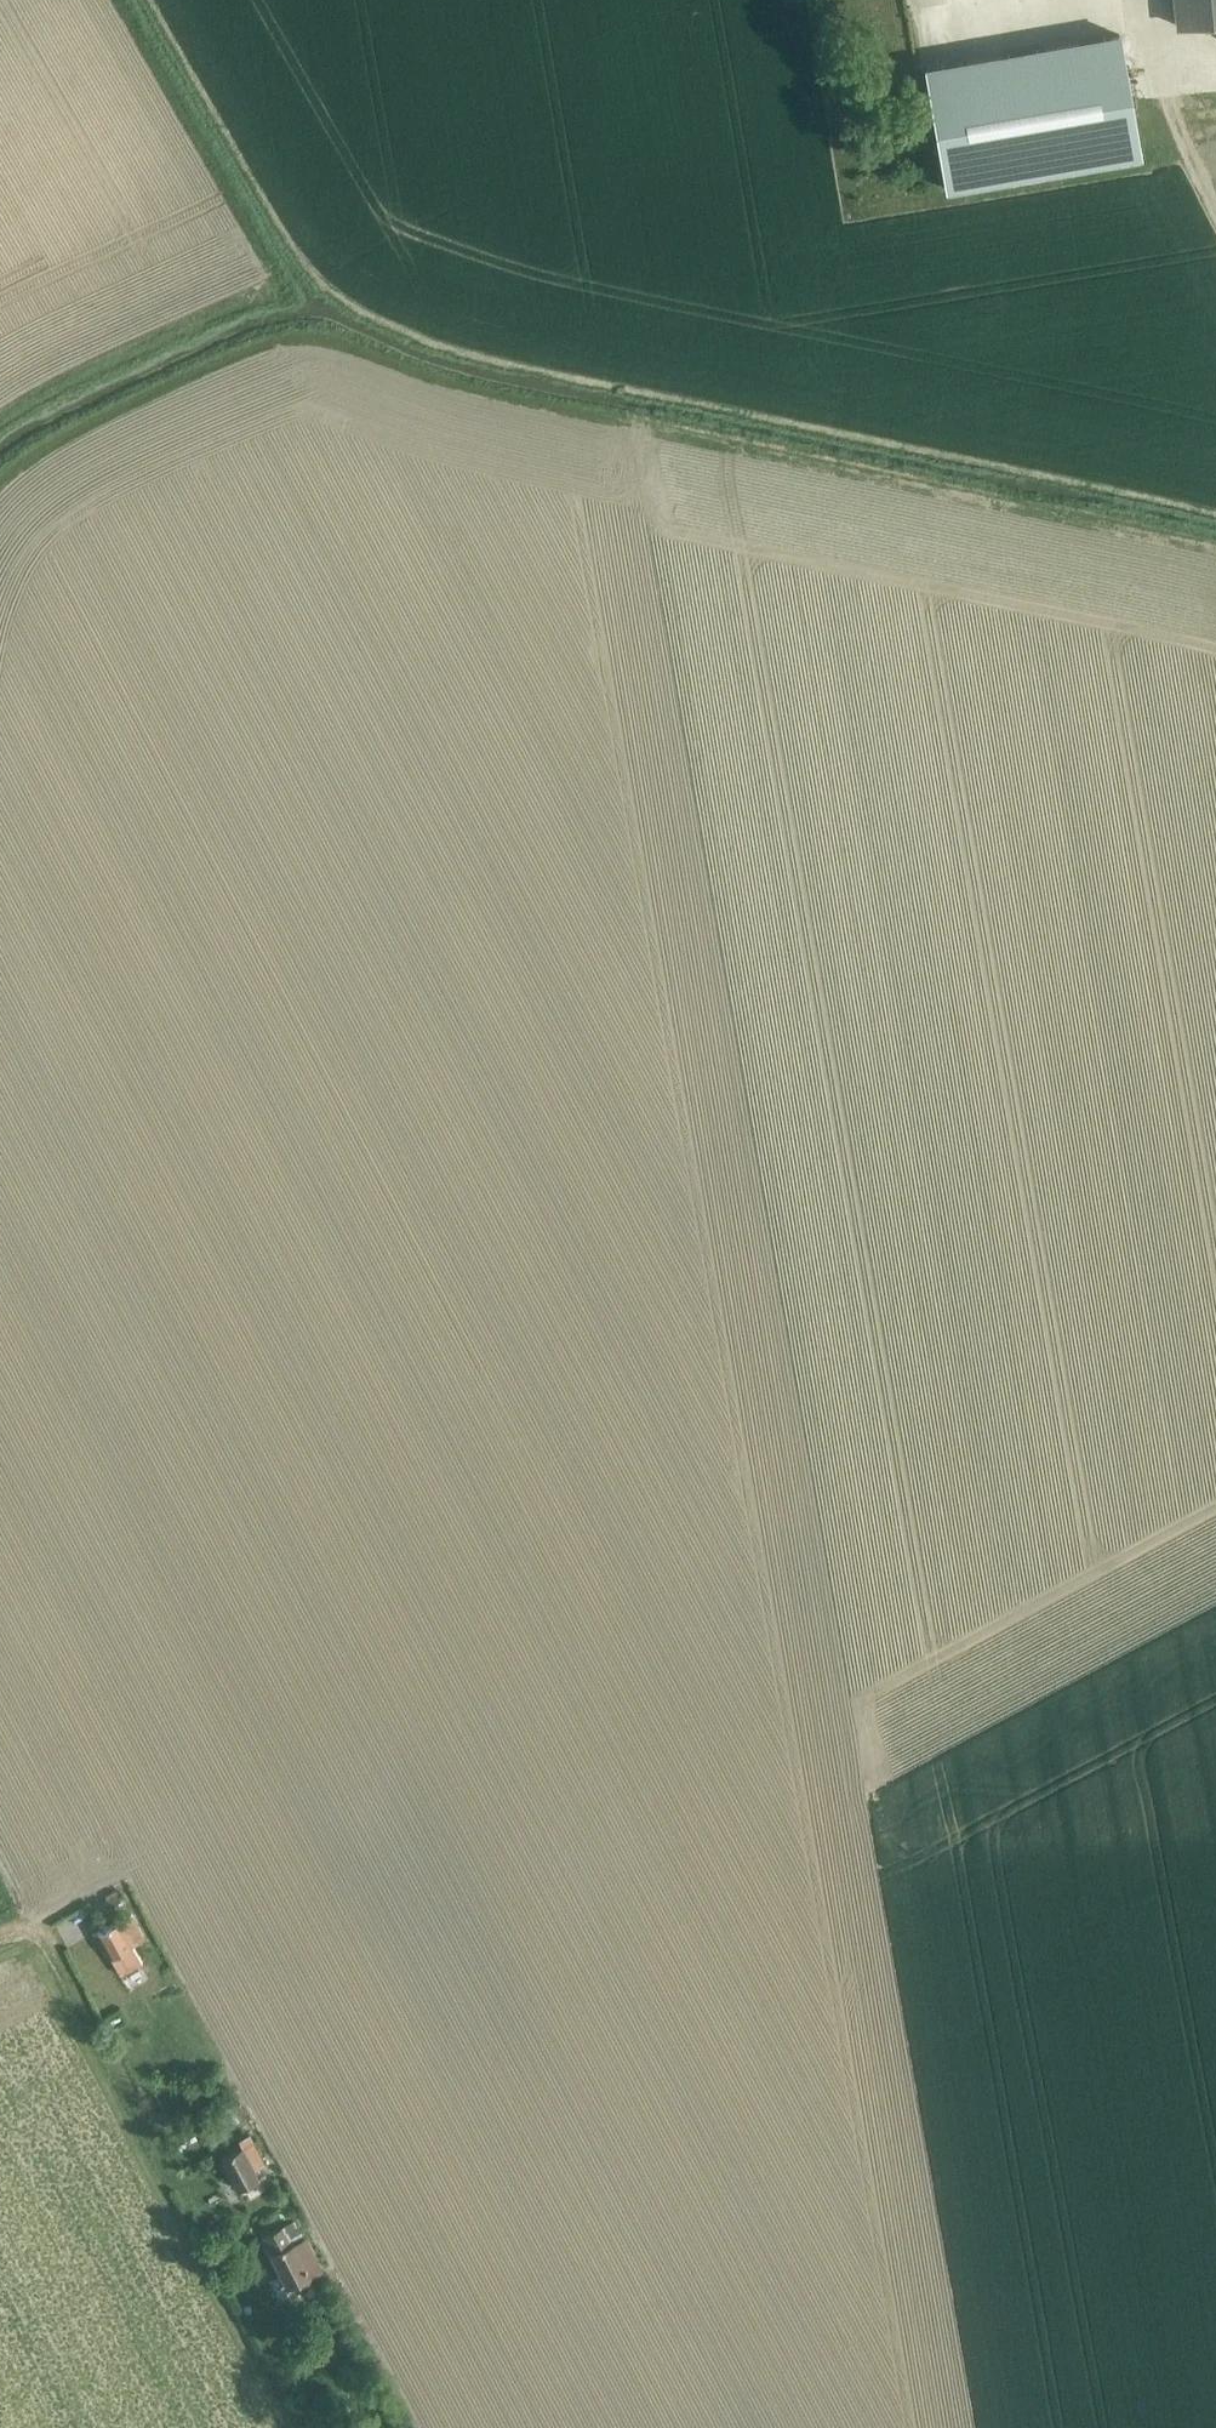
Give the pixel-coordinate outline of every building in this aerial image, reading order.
[(1215,21),(1215,0),(1174,0),(1176,25),(1215,21)] [(1119,31),(924,64),(945,189),(1141,155),(1119,31)] [(145,1938),(132,1913),(98,1931),(120,1974),(142,1962),(133,1944),(145,1938)] [(221,2157),(239,2189),(260,2178),(255,2167),(264,2162),(249,2134),(240,2139),(243,2146),(221,2157)] [(289,2286),(321,2270),(311,2251),(310,2251),(303,2238),(293,2243),(284,2226),(264,2236),(289,2286)]
